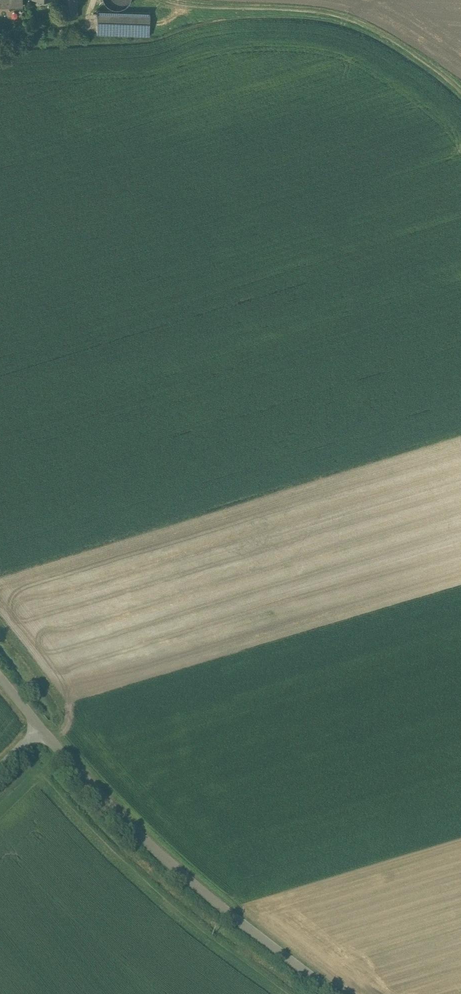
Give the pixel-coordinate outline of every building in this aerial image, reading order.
[(149,34),(150,11),(98,9),(97,32),(149,34)]
